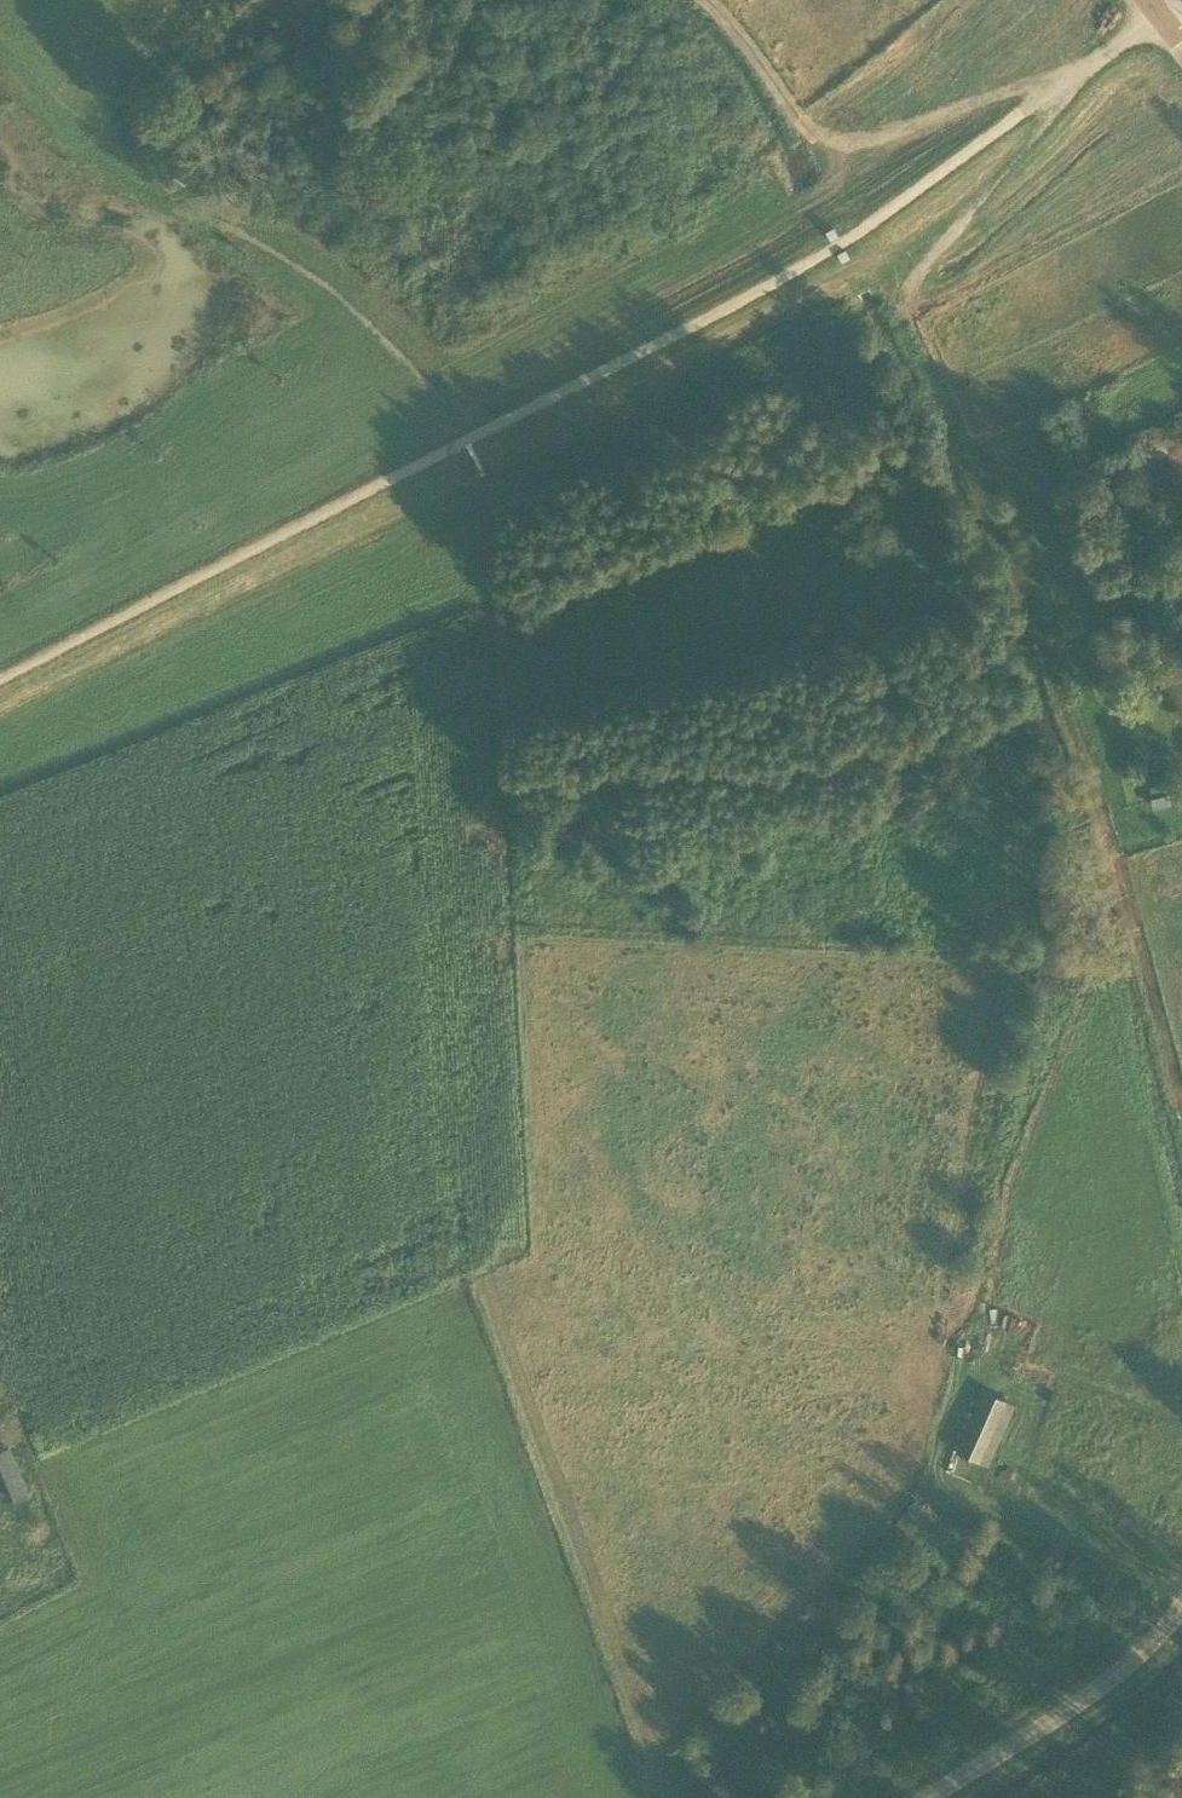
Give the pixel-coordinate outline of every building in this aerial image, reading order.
[(991,1463),(1013,1400),(978,1388),(956,1451),(991,1463)] [(0,1450),(0,1477),(9,1498),(29,1490),(10,1446),(0,1450)]
